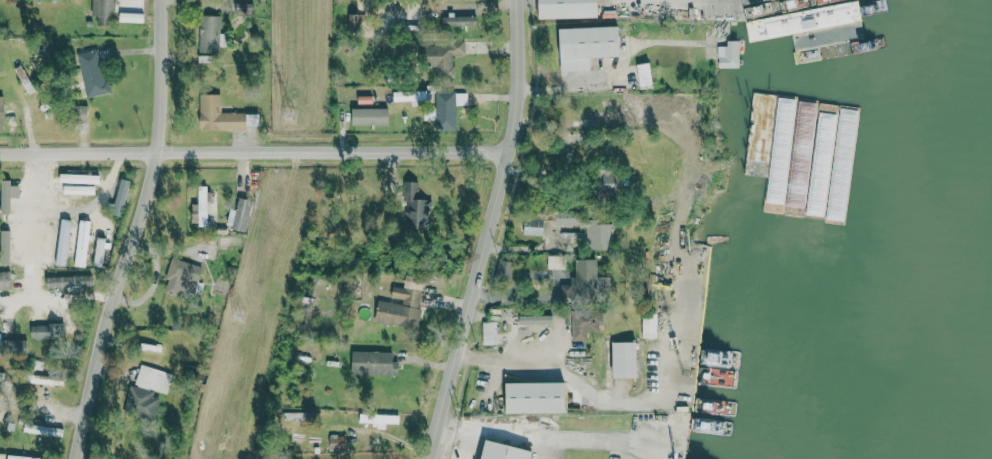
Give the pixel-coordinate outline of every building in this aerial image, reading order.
[(92,16),(97,16),(97,25),(106,25),(106,20),(114,20),(115,0),(93,0),(92,16)] [(599,18),(598,0),(539,0),(540,19),(599,18)] [(236,15),(253,15),(253,3),(235,4),(236,15)] [(144,13),(120,13),(119,21),(144,22),(144,13)] [(220,16),(200,15),(199,52),(219,53),(220,16)] [(442,16),(443,27),(475,26),(475,15),(442,16)] [(620,57),(619,27),(560,28),(561,71),(590,70),(590,58),(620,57)] [(465,41),(419,41),(419,67),(436,67),(436,78),(454,78),(454,55),(465,55),(465,41)] [(717,46),(718,63),(727,62),(727,68),(739,67),(739,41),(727,41),(727,46),(717,46)] [(109,93),(99,49),(77,54),(87,98),(109,93)] [(652,85),(650,63),(638,64),(640,87),(652,85)] [(425,91),(393,92),(394,101),(426,101),(425,91)] [(468,93),(436,93),(436,131),(456,131),(456,106),(467,106),(468,93)] [(246,130),(245,112),(221,113),(220,94),(199,95),(200,131),(246,130)] [(88,122),(88,106),(74,107),(74,122),(88,122)] [(352,125),(388,126),(389,109),(352,108),(352,125)] [(603,195),(620,196),(621,170),(604,169),(603,195)] [(92,176),(68,175),(67,192),(92,193),(92,176)] [(121,217),(131,181),(121,178),(113,204),(111,203),(109,213),(121,217)] [(419,182),(404,182),(403,230),(429,230),(430,200),(418,199),(419,182)] [(207,186),(198,186),(198,204),(192,204),(193,225),(208,225),(207,186)] [(253,201),(239,197),(236,210),(231,209),(226,226),(245,231),(253,201)] [(556,226),(587,226),(587,250),(614,250),(614,221),(585,221),(585,212),(556,212),(556,226)] [(61,263),(72,264),(75,218),(65,217),(61,263)] [(61,219),(39,218),(37,261),(59,262),(61,219)] [(544,235),(544,219),(525,219),(525,235),(544,235)] [(90,221),(79,220),(74,266),(85,267),(90,221)] [(102,264),(105,239),(97,238),(94,264),(102,264)] [(202,267),(171,258),(165,279),(168,279),(164,293),(177,296),(179,291),(194,296),(202,267)] [(577,260),(577,277),(571,277),(571,285),(562,285),(562,301),(611,300),(611,276),(599,277),(598,260),(577,260)] [(11,289),(11,272),(0,272),(0,289),(11,289)] [(91,286),(91,275),(45,276),(46,287),(91,286)] [(375,322),(417,328),(425,277),(407,275),(404,288),(393,287),(391,297),(403,299),(402,304),(378,300),(375,322)] [(587,341),(587,333),(601,333),(601,312),(571,313),(572,341),(587,341)] [(643,338),(657,338),(657,314),(643,314),(643,338)] [(519,316),(519,325),(552,324),(552,315),(519,316)] [(482,345),(497,345),(497,321),(482,322),(482,345)] [(34,338),(64,339),(64,324),(34,323),(34,338)] [(27,339),(0,340),(0,356),(27,355),(27,339)] [(613,379),(638,378),(637,342),(613,343),(613,379)] [(352,375),(399,376),(399,362),(393,362),(394,352),(352,352),(352,375)] [(173,374),(140,364),(135,385),(167,394),(173,374)] [(41,383),(41,376),(28,374),(27,382),(41,383)] [(567,413),(566,383),(507,384),(507,415),(567,413)] [(154,391),(130,386),(123,412),(154,420),(159,399),(152,397),(154,391)] [(399,416),(359,414),(359,422),(398,424),(399,416)] [(63,427),(24,425),(23,434),(62,436),(63,427)] [(330,451),(344,451),(344,437),(330,437),(330,451)] [(485,441),(481,458),(530,458),(532,451),(485,441)]
